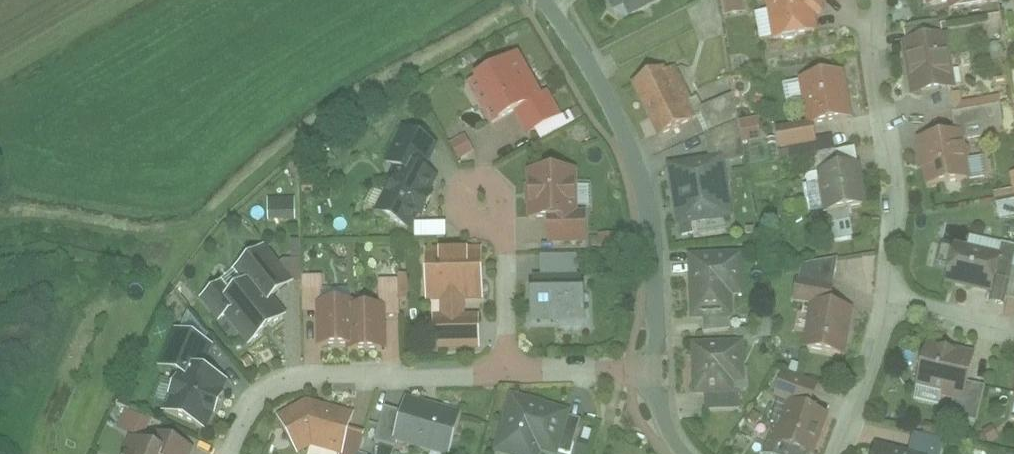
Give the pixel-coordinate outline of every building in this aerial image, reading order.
[(614,10),(625,4),(630,14),(657,0),(608,0),(614,10)] [(731,15),(753,12),(751,0),(729,0),(731,15)] [(769,33),(806,24),(802,9),(813,6),(812,0),(761,0),(769,33)] [(657,26),(617,47),(663,135),(696,116),(701,152),(670,158),(674,218),(727,212),(720,154),(737,152),(726,88),(696,99),(657,26)] [(945,27),(901,33),(908,89),(920,88),(925,125),(914,127),(920,179),(963,174),(959,136),(986,133),(981,95),(954,99),(945,27)] [(555,119),(516,53),(466,82),(476,101),(491,125),(513,112),(526,136),(555,119)] [(848,117),(842,66),(793,72),(798,116),(777,118),(781,150),(798,147),(801,165),(817,163),(819,180),(802,182),(804,205),(862,198),(857,152),(838,154),(837,139),(817,141),(814,121),(848,117)] [(409,231),(437,180),(423,172),(436,147),(404,129),(385,164),(394,169),(371,211),(409,231)] [(456,140),(464,160),(482,154),(475,133),(456,140)] [(980,174),(992,174),(991,156),(979,157),(980,174)] [(575,169),(525,170),(526,216),(547,216),(548,244),(585,243),(585,211),(576,211),(575,169)] [(1001,191),(1002,198),(1013,197),(1013,189),(1001,191)] [(305,220),(303,197),(276,198),(277,222),(305,220)] [(1004,202),(1008,220),(1013,218),(1013,199),(1004,202)] [(835,211),(837,236),(859,234),(857,209),(835,211)] [(938,273),(987,284),(992,266),(1013,271),(1013,277),(1013,229),(992,224),(988,242),(947,233),(938,273)] [(292,280),(262,246),(232,272),(242,284),(230,295),(219,282),(199,300),(218,322),(223,318),(247,346),(281,317),(267,301),(292,280)] [(731,246),(681,249),(683,309),(734,307),(731,246)] [(482,249),(424,250),(425,302),(439,302),(439,315),(431,315),(432,350),(479,349),(478,315),(465,315),(465,300),(483,300),(482,249)] [(537,277),(538,316),(589,316),(589,276),(584,276),(584,255),(548,255),(549,276),(537,277)] [(799,341),(832,349),(845,293),(825,288),(828,258),(794,259),(786,292),(809,298),(799,341)] [(382,277),(401,277),(401,263),(382,263),(382,277)] [(350,302),(315,302),(316,346),(346,345),(346,356),(381,356),(380,309),(350,309),(350,302)] [(205,431),(226,382),(199,370),(211,344),(174,328),(156,367),(175,375),(159,411),(205,431)] [(737,334),(689,336),(692,395),(740,393),(737,334)] [(918,357),(911,389),(955,399),(962,367),(918,357)] [(770,435),(804,450),(825,403),(803,393),(809,379),(779,365),(770,388),(787,396),(770,435)] [(993,396),(1013,401),(1013,368),(1000,365),(993,396)] [(510,392),(491,451),(500,453),(539,453),(539,452),(546,453),(555,453),(569,411),(510,392)] [(447,453),(458,453),(469,412),(414,397),(410,412),(394,407),(384,442),(403,447),(405,442),(447,453)] [(281,419),(303,453),(305,453),(321,444),(351,453),(364,412),(316,398),(281,419)] [(126,428),(147,436),(155,416),(134,408),(126,428)] [(130,439),(124,453),(189,453),(192,448),(156,433),(150,447),(130,439)] [(869,444),(865,453),(897,453),(869,444)]
